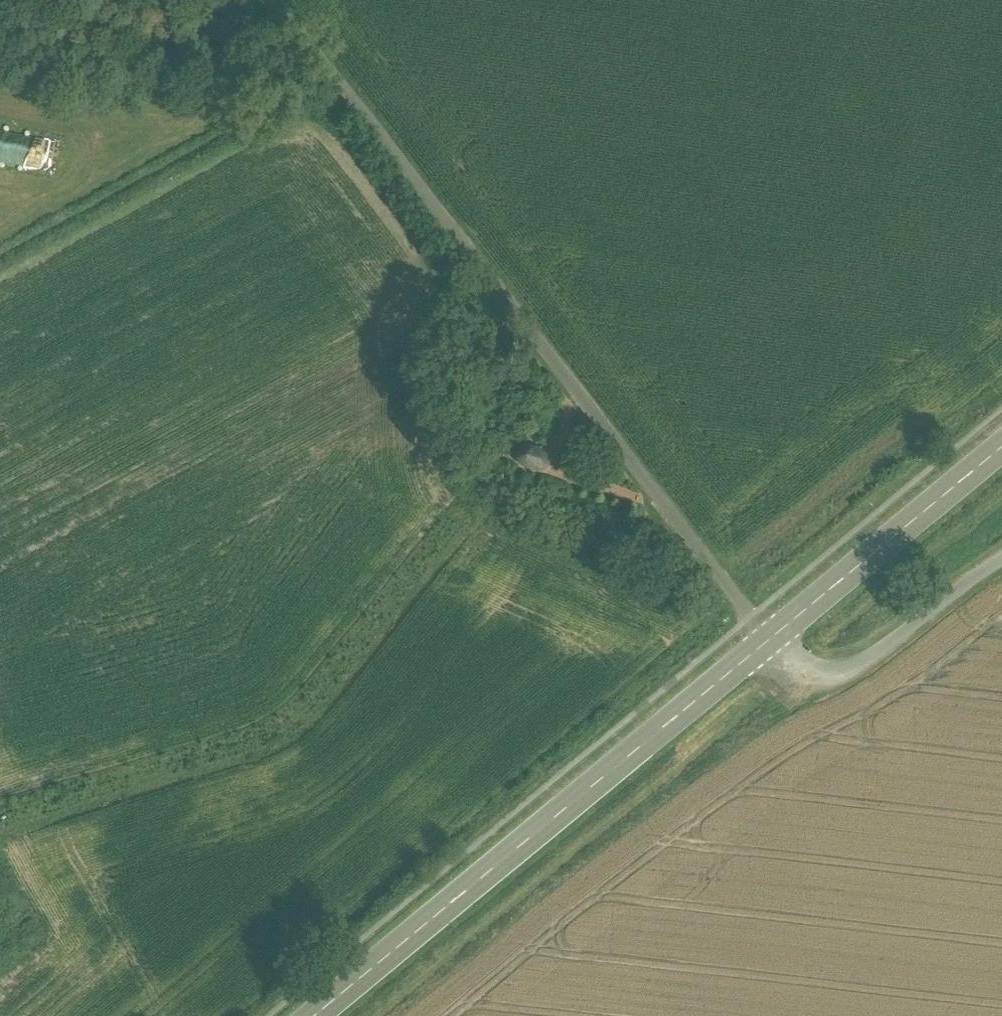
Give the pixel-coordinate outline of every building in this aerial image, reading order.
[(51,162),(54,141),(32,137),(30,148),(15,146),(14,156),(51,162)]
